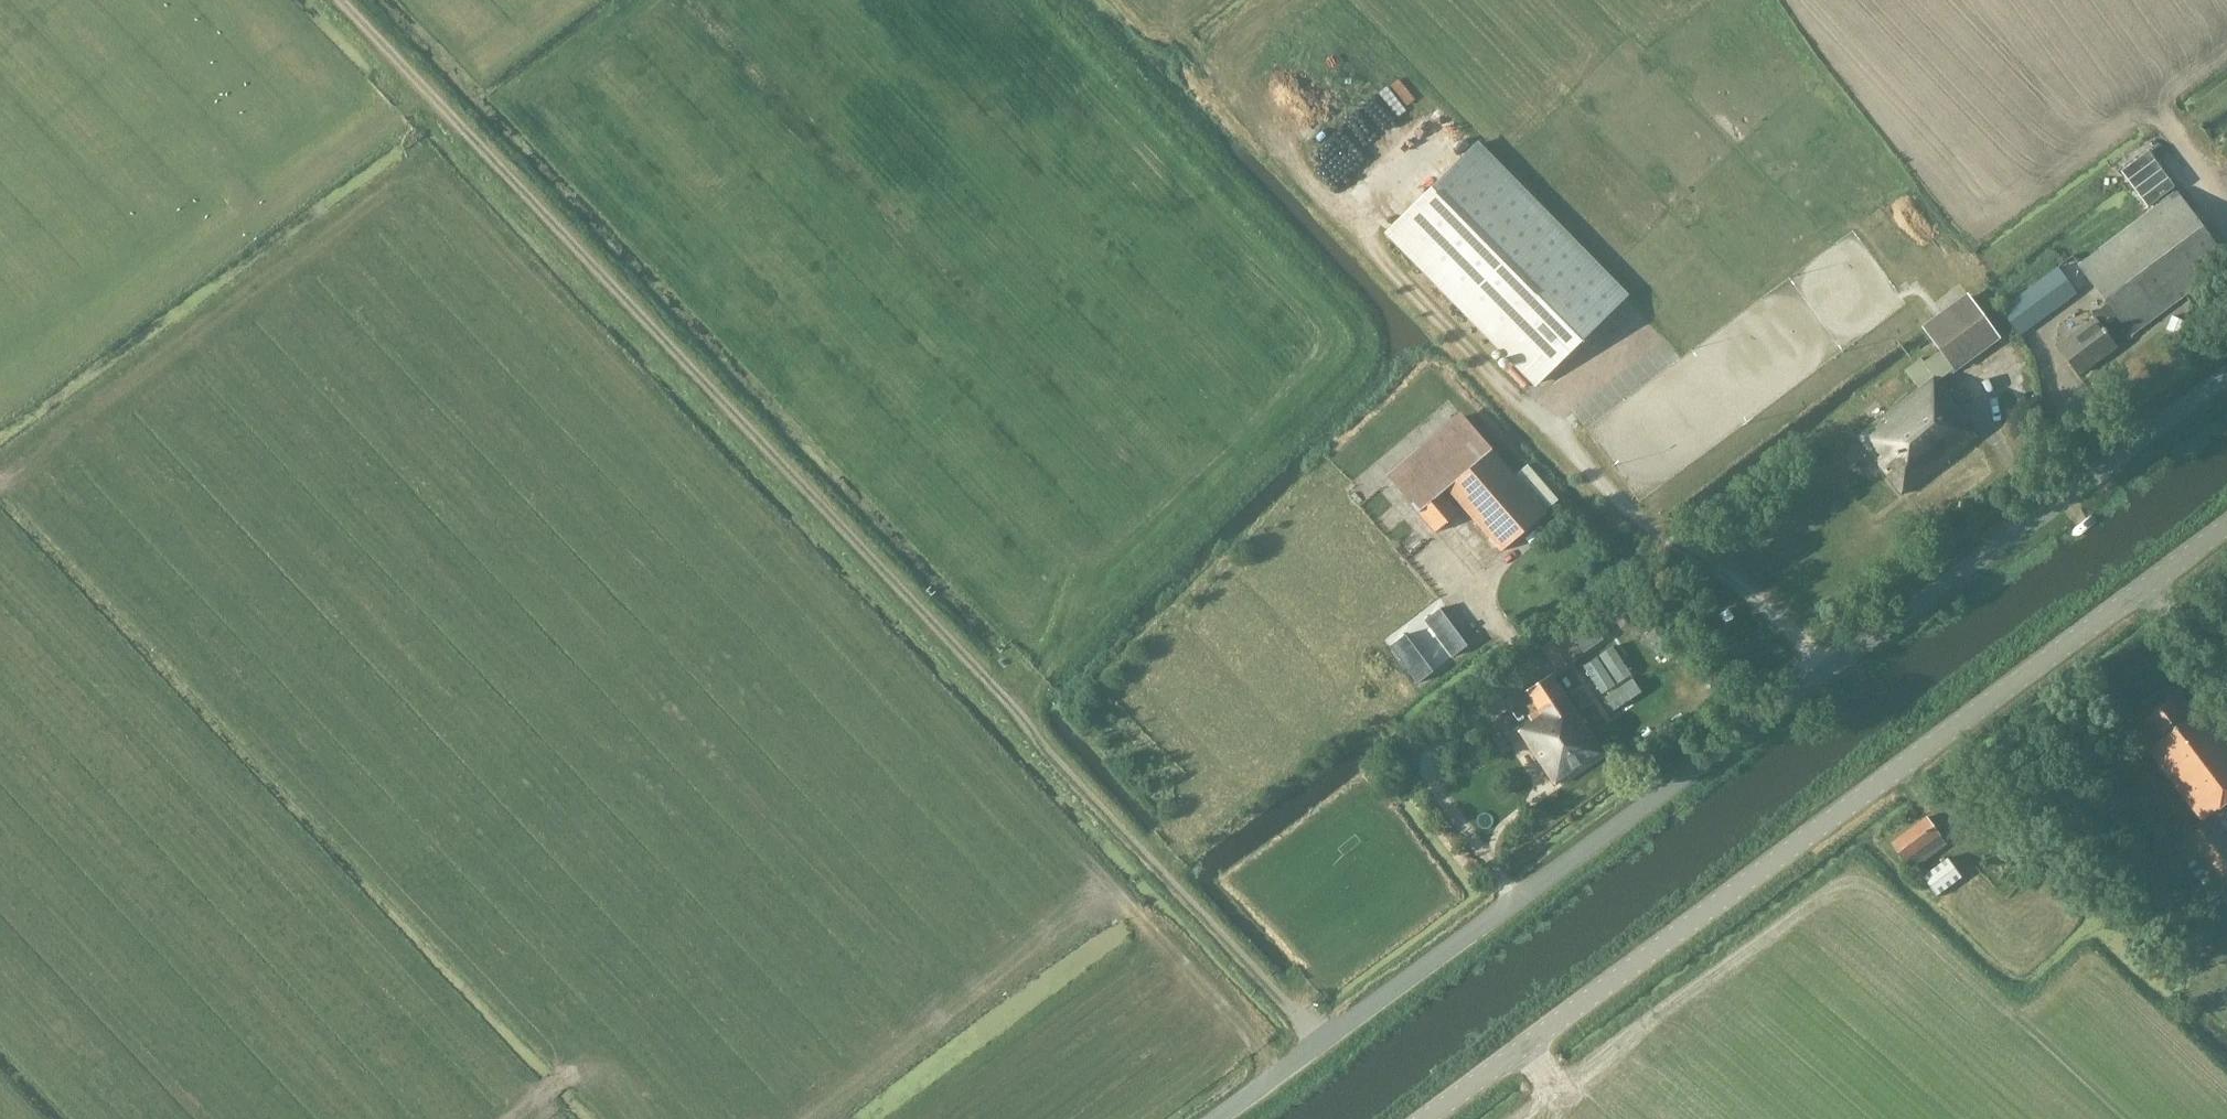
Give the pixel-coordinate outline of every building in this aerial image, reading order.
[(1537,382),(1624,297),(1473,143),(1386,228),(1537,382)] [(2172,187),(2145,152),(2120,171),(2146,207),(2172,187)] [(2077,264),(2121,322),(2130,334),(2226,262),(2226,260),(2175,190),(2077,264)] [(1919,298),(1929,313),(1963,290),(1953,275),(1919,298)] [(1917,387),(1855,434),(1901,493),(1974,436),(1961,420),(1964,418),(1937,382),(1996,337),(1967,298),(1923,331),(1938,351),(1923,362),(1920,358),(1904,370),(1917,387)] [(2092,318),(2056,346),(2077,373),(2114,346),(2106,334),(2120,324),(2119,323),(2104,303),(2090,314),(2092,318)] [(1499,551),(1545,511),(1544,510),(1557,499),(1526,464),(1514,474),(1459,411),(1385,474),(1435,532),(1458,511),(1442,492),(1446,488),(1499,551)] [(1442,581),(1460,575),(1457,565),(1439,571),(1442,581)] [(1659,648),(1675,633),(1661,618),(1645,632),(1659,648)] [(1573,623),(1538,646),(1554,671),(1589,647),(1573,623)] [(1682,671),(1693,664),(1681,644),(1670,651),(1682,671)] [(1530,721),(1516,731),(1551,783),(1603,750),(1550,674),(1523,690),(1534,708),(1526,714),(1530,721)] [(2145,748),(2200,820),(2226,799),(2226,744),(2199,707),(2191,713),(2178,693),(2137,723),(2152,742),(2145,748)] [(1496,735),(1511,726),(1501,711),(1487,720),(1496,735)] [(1924,816),(1890,841),(1912,869),(1945,845),(1938,835),(1924,816)] [(1945,856),(1921,876),(1936,895),(1961,877),(1945,856)]
